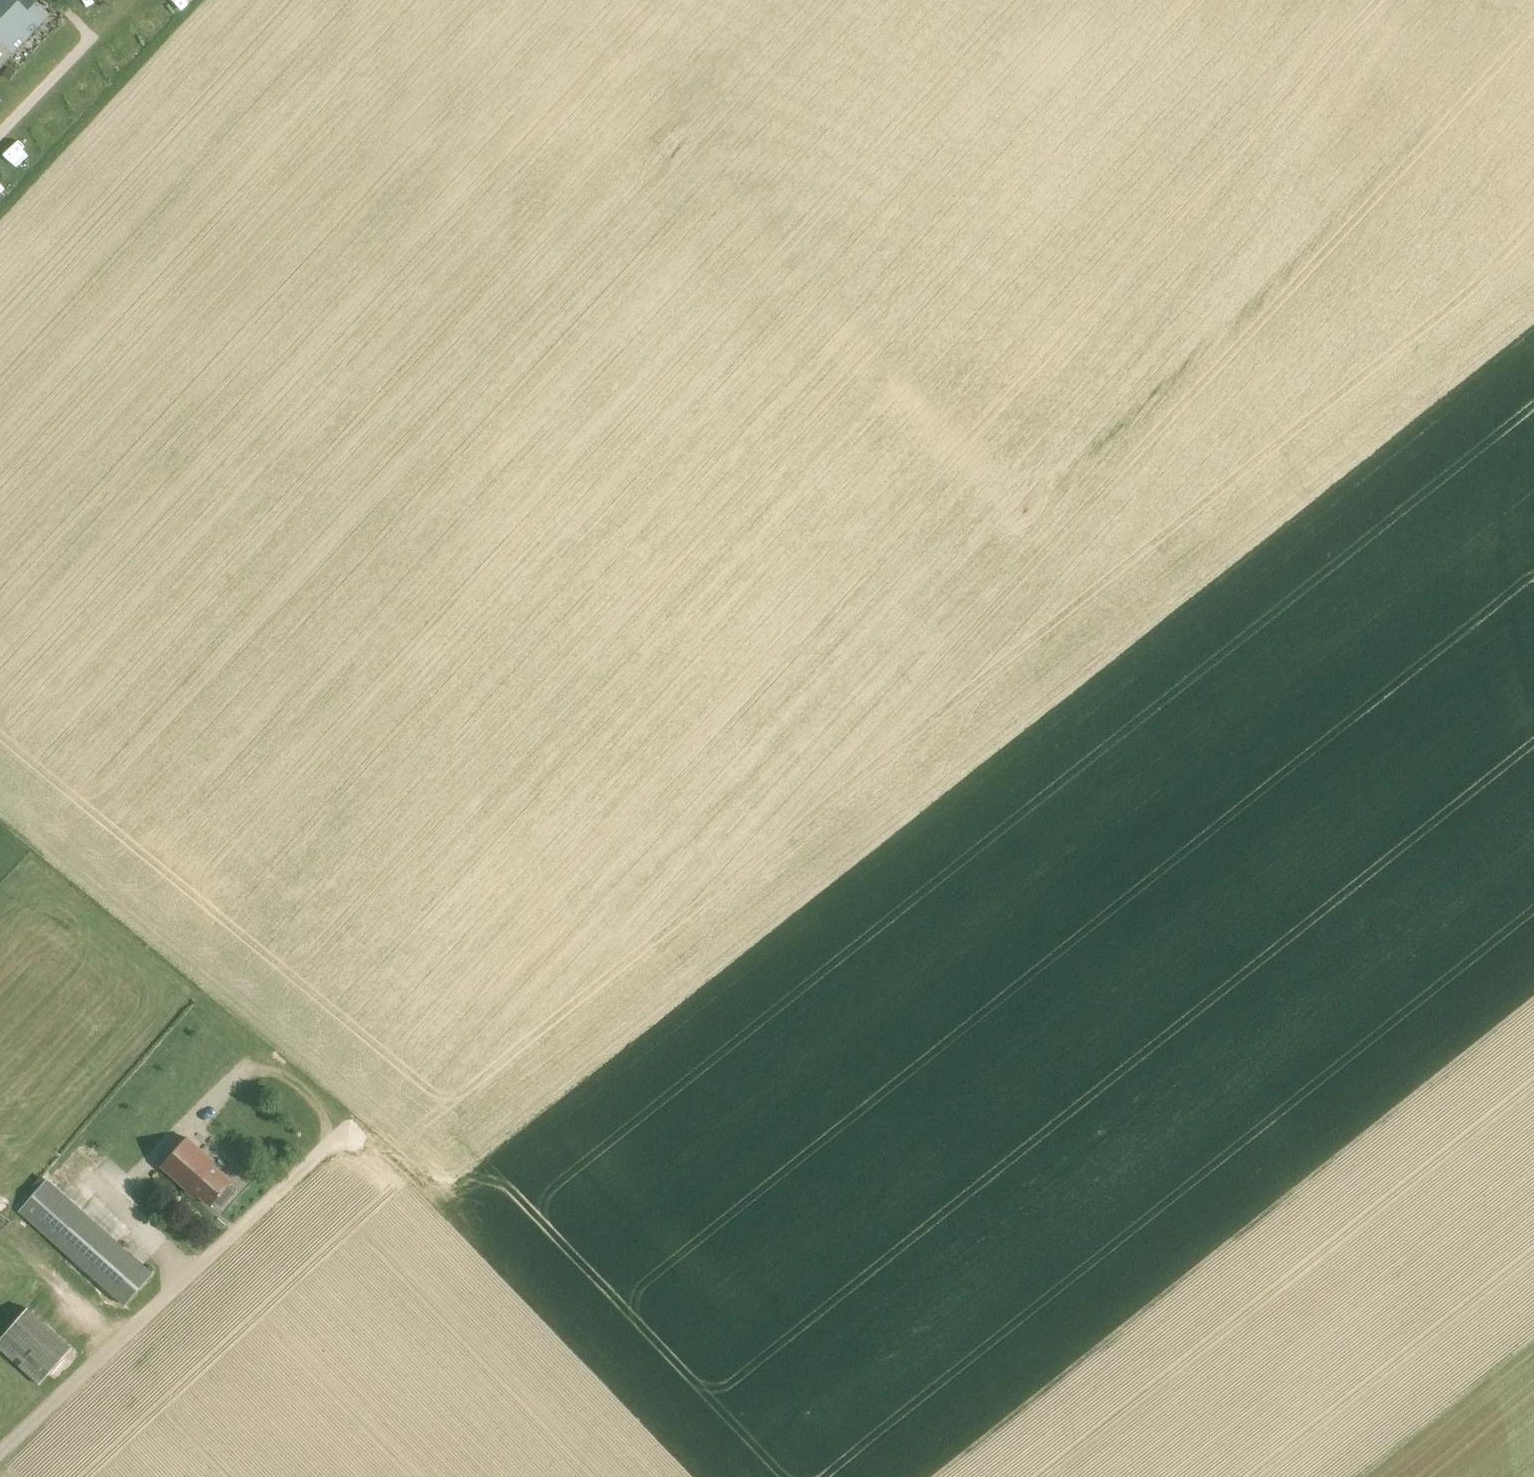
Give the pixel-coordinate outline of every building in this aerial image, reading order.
[(43,22),(35,14),(21,0),(0,0),(0,67),(43,22)] [(189,1190),(191,1188),(212,1205),(214,1203),(221,1210),(237,1192),(229,1185),(232,1181),(211,1163),(213,1160),(186,1137),(161,1166),(189,1190)] [(100,1226),(71,1259),(124,1307),(153,1273),(121,1245),(100,1226)] [(39,1385),(72,1347),(27,1307),(0,1338),(0,1351),(39,1385)]
